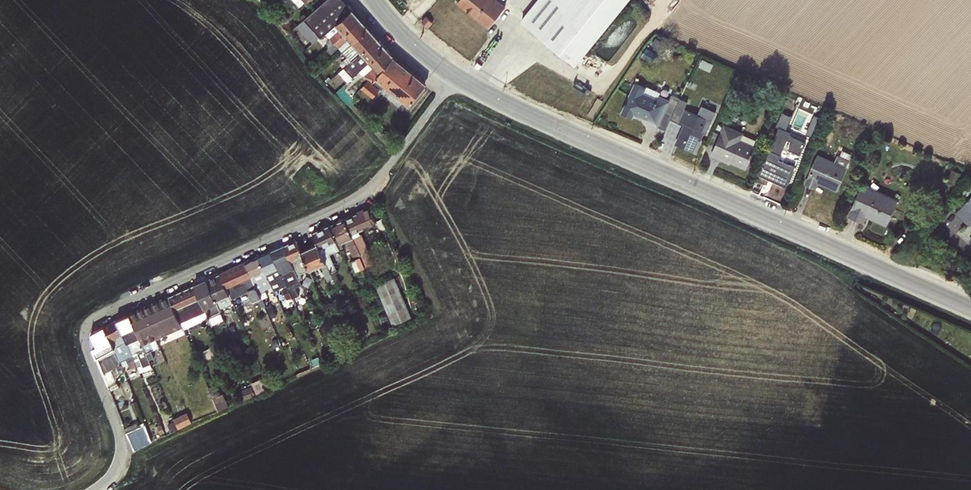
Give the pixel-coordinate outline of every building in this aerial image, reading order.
[(352,9),(344,0),(326,0),(297,26),(313,43),(325,32),(352,9)] [(457,2),(488,27),(505,7),(497,0),(459,0),(457,2)] [(521,20),(576,65),(628,0),(537,0),(521,20)] [(352,9),(325,32),(330,38),(327,41),(328,47),(360,18),(352,9)] [(426,16),(421,21),(428,27),(432,22),(426,16)] [(360,18),(328,47),(325,51),(329,56),(339,47),(342,52),(369,27),(360,18)] [(369,27),(342,52),(346,56),(344,59),(348,64),(377,37),(369,27)] [(377,37),(348,64),(341,70),(349,79),(359,70),(385,46),(377,37)] [(655,38),(650,45),(657,50),(662,42),(655,38)] [(385,46),(359,70),(363,75),(362,77),(366,82),(368,80),(371,83),(394,56),(385,46)] [(646,48),(640,56),(652,64),(657,55),(646,48)] [(368,80),(366,82),(361,88),(372,97),(379,89),(382,92),(387,86),(409,104),(424,86),(424,81),(394,56),(371,83),(368,80)] [(702,59),(699,66),(710,71),(713,64),(702,59)] [(658,126),(670,100),(659,95),(660,92),(646,86),(646,87),(645,86),(644,87),(636,83),(636,82),(634,81),(625,101),(626,101),(621,112),(632,117),(634,112),(648,118),(646,121),(658,126)] [(748,82),(739,87),(743,95),(752,89),(748,82)] [(670,100),(658,126),(665,130),(670,119),(679,98),(672,95),(670,100)] [(679,98),(670,119),(677,121),(676,122),(683,125),(675,144),(693,152),(698,139),(700,140),(704,133),(706,134),(716,111),(701,105),(697,114),(684,108),(687,102),(679,98)] [(730,111),(727,118),(736,122),(738,115),(730,111)] [(782,112),(776,125),(786,129),(791,116),(782,112)] [(813,115),(805,134),(812,137),(820,118),(813,115)] [(724,124),(710,156),(729,164),(730,163),(746,169),(756,146),(753,145),(756,140),(743,135),(744,132),(724,124)] [(758,174),(771,179),(786,185),(794,166),(779,159),(787,139),(792,141),(789,149),(800,154),(805,142),(789,135),(790,132),(779,127),(758,174)] [(821,130),(813,148),(817,150),(819,148),(820,148),(824,140),(823,140),(826,133),(821,130)] [(818,154),(804,184),(815,188),(817,183),(837,191),(847,167),(846,167),(851,154),(840,149),(834,161),(818,154)] [(952,169),(946,182),(954,186),(960,173),(952,169)] [(862,183),(847,215),(863,222),(866,216),(886,225),(898,199),(862,183)] [(954,213),(968,226),(970,223),(970,195),(954,213)] [(369,207),(344,219),(366,267),(367,271),(372,269),(365,251),(367,250),(359,231),(364,228),(363,226),(375,221),(369,207)] [(344,219),(333,224),(341,243),(346,241),(352,256),(350,257),(356,271),(366,267),(344,219)] [(329,226),(312,233),(317,244),(330,273),(335,271),(337,270),(329,254),(339,250),(329,226)] [(930,233),(921,243),(926,247),(935,238),(930,233)] [(296,240),(284,245),(299,279),(302,278),(299,273),(310,269),(302,251),(296,240)] [(330,273),(317,244),(302,251),(310,269),(320,265),(329,284),(334,281),(330,273)] [(284,245),(271,251),(284,280),(286,285),(292,297),(298,295),(292,282),(299,279),(284,245)] [(271,251),(258,257),(270,283),(271,286),(284,280),(271,251)] [(258,257),(245,262),(261,298),(264,307),(271,304),(263,286),(270,283),(258,257)] [(219,274),(225,287),(236,283),(239,291),(247,287),(253,301),(261,298),(245,262),(219,274)] [(219,274),(207,280),(219,308),(232,302),(225,287),(219,274)] [(393,278),(377,285),(393,323),(410,316),(393,278)] [(219,308),(207,280),(194,285),(205,311),(207,316),(220,310),(219,308)] [(194,285),(169,297),(180,322),(205,311),(194,285)] [(292,297),(286,285),(282,287),(290,305),(294,304),(292,297)] [(244,295),(237,298),(241,306),(248,303),(244,295)] [(169,297),(143,308),(155,338),(182,327),(180,322),(169,297)] [(155,338),(143,308),(130,314),(146,353),(159,347),(155,338)] [(116,320),(137,366),(139,371),(152,366),(146,353),(130,314),(116,320)] [(116,320),(104,327),(120,361),(126,359),(127,363),(130,369),(137,366),(116,320)] [(98,346),(93,348),(95,354),(108,384),(116,378),(116,377),(123,370),(122,366),(120,361),(104,327),(91,333),(98,346)] [(252,395),(249,387),(241,390),(245,399),(252,395)] [(222,393),(213,398),(218,411),(228,406),(222,393)] [(187,410),(192,422),(201,418),(196,406),(187,410)] [(164,433),(164,434),(178,428),(174,420),(161,425),(164,433)] [(136,422),(125,426),(127,431),(138,427),(136,422)] [(145,424),(138,427),(127,431),(134,450),(151,442),(145,424)]
